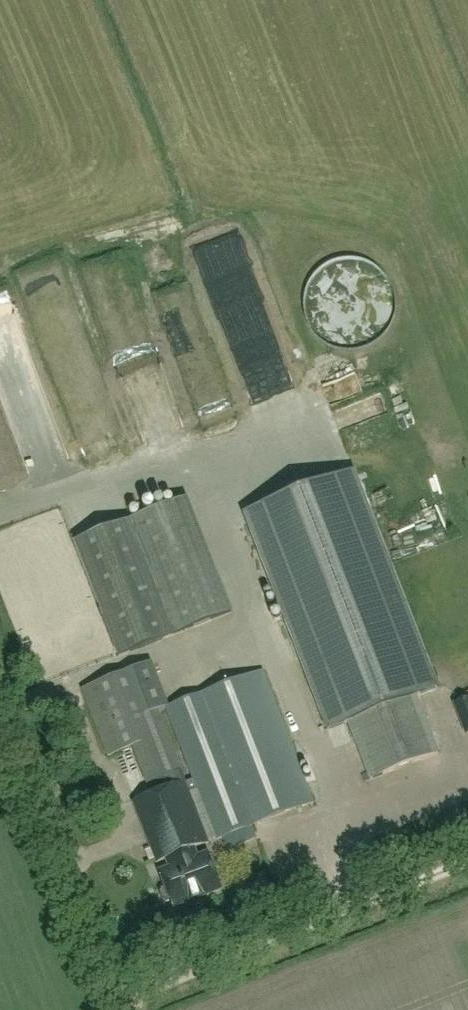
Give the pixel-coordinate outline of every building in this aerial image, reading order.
[(388,392),(378,396),(385,414),(396,409),(388,392)] [(360,421),(380,417),(377,399),(356,403),(360,421)] [(439,753),(427,723),(417,696),(437,688),(354,473),(245,515),(328,731),(349,723),(371,779),(439,753)] [(175,635),(130,522),(73,543),(118,657),(175,635)] [(166,889),(160,891),(165,904),(171,901),(174,907),(203,896),(221,889),(215,873),(217,868),(214,860),(209,858),(208,856),(197,860),(193,849),(209,843),(190,792),(197,789),(217,840),(313,803),(262,671),(170,707),(153,663),(83,690),(109,757),(147,742),(167,792),(134,804),(157,863),(168,859),(172,870),(161,874),(166,889)]
